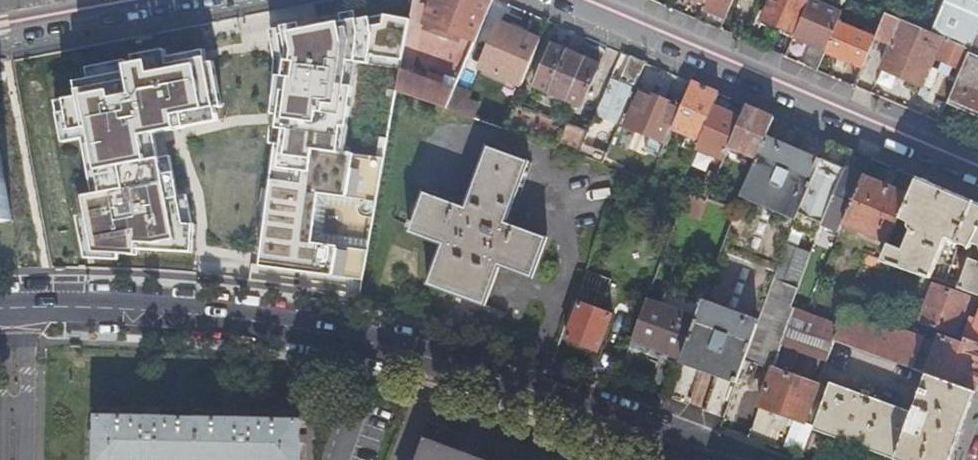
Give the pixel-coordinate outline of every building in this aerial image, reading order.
[(396,88),(445,105),(455,80),(463,62),(429,50),(421,75),(416,73),(427,18),(475,35),(490,0),(413,0),(409,18),(402,58),(396,88)] [(731,0),(703,0),(702,2),(700,8),(723,18),(731,0)] [(806,1),(804,0),(768,0),(760,19),(793,33),(806,1)] [(823,51),(835,22),(838,15),(806,1),(793,33),(792,36),(811,44),(803,64),(815,69),(823,51)] [(931,33),(912,24),(884,13),(873,38),(889,44),(880,67),(921,85),(932,60),(941,37),(931,33)] [(402,58),(409,18),(385,14),(382,23),(370,25),(368,16),(291,30),(294,49),(293,60),(287,59),(284,76),(291,77),(289,90),(282,89),(278,122),(277,128),(283,129),(280,144),(275,143),(259,252),(257,266),(359,280),(366,248),(311,241),(317,192),(375,199),(384,156),(338,151),(341,126),(346,126),(351,86),(344,85),(346,60),(367,63),(367,54),(402,58)] [(522,77),(539,37),(497,20),(480,59),(522,77)] [(861,67),(873,38),(835,22),(823,51),(861,67)] [(967,47),(941,37),(932,60),(957,70),(967,47)] [(598,62),(551,43),(533,84),(580,104),(598,62)] [(148,58),(127,62),(129,69),(75,79),(78,93),(62,95),(68,127),(87,124),(99,193),(80,195),(89,252),(130,253),(131,247),(186,251),(187,225),(179,224),(173,194),(164,196),(156,155),(144,157),(139,133),(190,124),(188,110),(218,105),(222,104),(213,60),(207,61),(204,48),(167,55),(168,62),(149,65),(148,58)] [(609,76),(593,115),(610,121),(628,80),(634,83),(643,60),(629,54),(618,79),(609,76)] [(717,91),(690,79),(679,104),(670,125),(698,137),(712,103),(717,91)] [(455,80),(445,105),(473,115),(479,100),(468,97),(472,87),(455,80)] [(670,125),(679,104),(639,87),(624,122),(664,139),(670,125)] [(516,92),(502,125),(577,151),(591,118),(516,92)] [(773,115),(744,102),(739,114),(727,143),(756,155),(763,138),(773,115)] [(712,103),(698,137),(694,145),(706,150),(709,145),(724,151),(727,143),(739,114),(712,103)] [(591,120),(583,139),(594,143),(602,124),(591,120)] [(756,155),(741,190),(796,213),(820,156),(816,155),(814,159),(763,138),(756,155)] [(796,213),(790,226),(814,234),(820,220),(844,164),(851,148),(828,138),(820,156),(796,213)] [(583,139),(578,152),(602,160),(607,148),(594,143),(583,139)] [(64,194),(79,191),(68,140),(53,143),(64,194)] [(498,263),(530,275),(545,234),(503,219),(508,207),(511,209),(529,160),(483,143),(465,191),(469,193),(465,205),(424,191),(413,219),(408,217),(406,224),(410,226),(409,230),(441,242),(427,281),(482,302),(498,263)] [(862,172),(844,164),(820,220),(838,228),(841,220),(888,240),(899,214),(908,193),(861,174),(862,172)] [(9,218),(0,174),(0,220),(9,218)] [(915,175),(908,193),(899,214),(907,217),(910,227),(902,247),(887,241),(881,257),(929,274),(942,237),(946,235),(969,245),(971,241),(974,242),(972,246),(975,247),(977,247),(977,201),(915,175)] [(705,196),(685,189),(680,202),(701,211),(707,196),(705,196)] [(864,251),(861,260),(871,264),(874,255),(864,251)] [(969,256),(958,284),(977,291),(977,260),(969,256)] [(796,284),(772,274),(755,323),(743,356),(769,366),(771,366),(771,365),(779,342),(825,358),(825,357),(832,337),(838,321),(791,304),(791,302),(790,302),(796,284)] [(930,282),(917,319),(952,332),(966,295),(930,282)] [(838,321),(832,337),(925,371),(973,388),(977,376),(977,341),(961,335),(959,341),(938,334),(936,341),(858,313),(860,309),(863,300),(848,294),(839,320),(838,321)] [(609,312),(596,307),(577,300),(564,336),(597,348),(609,312)] [(883,307),(863,300),(860,309),(880,316),(883,307)] [(699,301),(690,326),(679,356),(676,364),(732,385),(735,377),(743,356),(755,323),(699,301)] [(641,308),(626,347),(643,353),(675,365),(676,364),(679,356),(690,326),(641,308)] [(977,341),(977,309),(976,315),(969,313),(961,335),(977,341)] [(640,361),(673,373),(675,365),(643,353),(640,361)] [(771,366),(769,366),(757,402),(802,419),(816,382),(771,365),(771,366)] [(810,427),(900,459),(947,459),(973,388),(925,371),(910,409),(827,380),(810,427)] [(252,417),(252,411),(238,411),(237,417),(159,415),(159,409),(143,409),(143,415),(96,414),(95,459),(298,459),(299,418),(252,417)] [(422,434),(412,459),(492,459),(422,434)]
